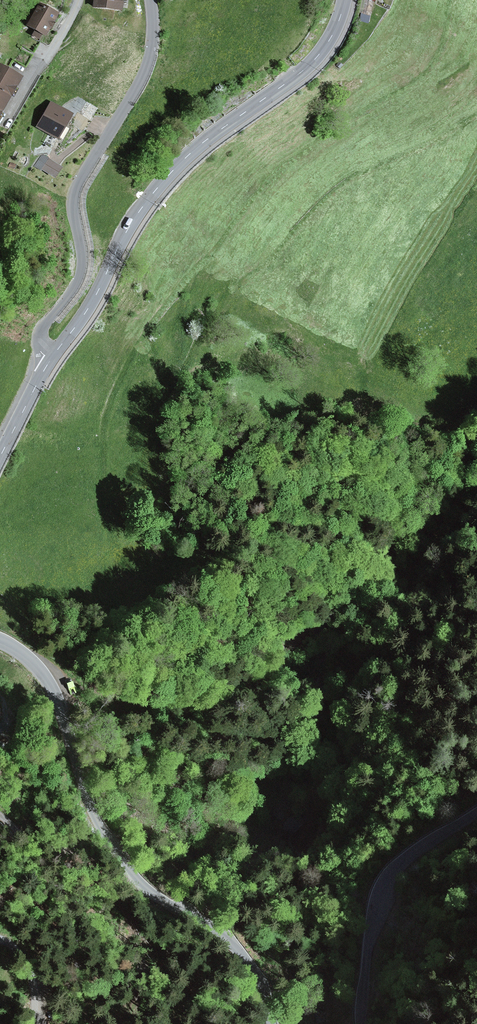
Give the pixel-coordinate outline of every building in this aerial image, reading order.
[(93,7),(122,10),(123,0),(93,0),(93,7)] [(122,10),(132,12),(138,11),(136,0),(123,0),(122,10)] [(39,3),(26,26),(34,31),(31,36),(38,40),(41,35),(45,37),(58,14),(39,3)] [(27,36),(22,46),(34,52),(39,43),(27,36)] [(32,55),(20,48),(13,59),(25,67),(32,55)] [(0,65),(0,114),(21,77),(0,65)] [(71,113),(49,101),(35,127),(57,139),(71,113)] [(49,159),(41,170),(54,179),(62,168),(49,159)]
